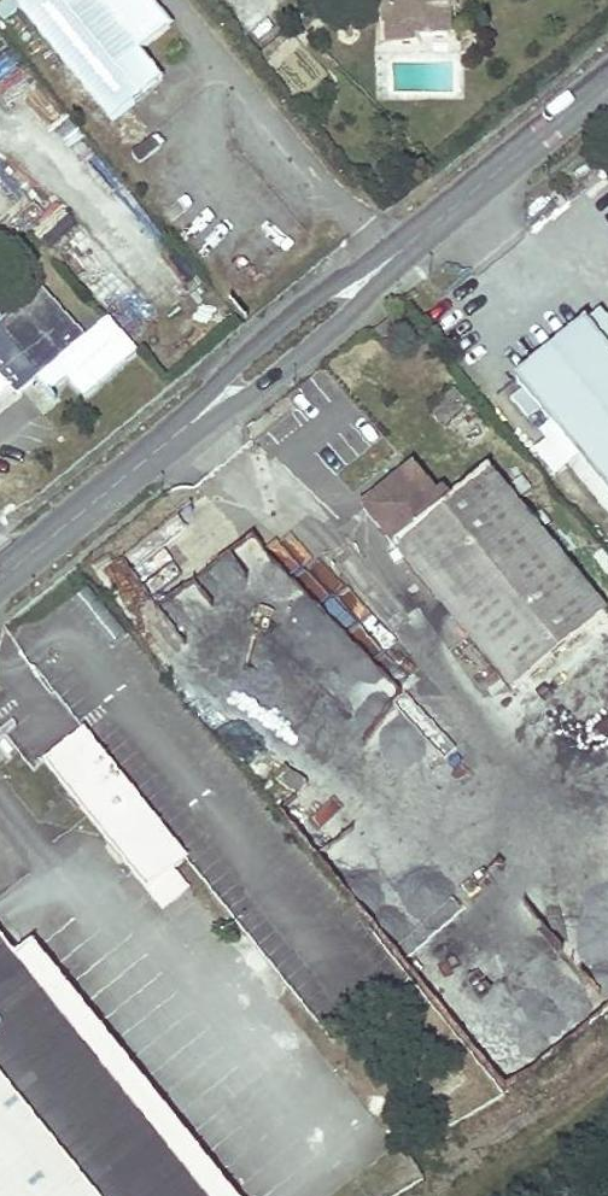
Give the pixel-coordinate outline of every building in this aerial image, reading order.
[(0,3),(0,14),(5,20),(20,8),(115,120),(162,78),(140,51),(169,26),(147,0),(4,0),(0,3)] [(397,8),(392,8),(392,44),(418,43),(419,38),(447,38),(447,0),(397,0),(397,8)] [(380,8),(380,44),(392,44),(392,8),(380,8)] [(460,35),(459,54),(474,54),(474,35),(460,35)] [(15,393),(34,377),(47,392),(67,376),(84,395),(137,349),(108,314),(80,337),(39,289),(0,323),(0,394),(8,387),(15,393)] [(600,310),(584,323),(607,352),(607,319),(600,310)] [(584,323),(513,381),(553,428),(607,495),(607,352),(584,323)] [(553,428),(542,437),(607,517),(607,495),(553,428)] [(490,472),(471,487),(452,503),(442,491),(435,496),(412,467),(363,508),(511,689),(604,613),(490,472)] [(364,727),(401,692),(249,536),(224,561),(275,613),(263,624),(364,727)] [(213,565),(227,589),(246,578),(231,554),(213,565)] [(169,598),(191,626),(215,607),(193,579),(169,598)] [(460,764),(426,737),(441,720),(409,694),(355,758),(420,812),(460,764)] [(144,890),(173,870),(186,860),(84,732),(44,764),(144,890)] [(295,795),(299,788),(303,782),(282,767),(274,780),(295,795)] [(144,890),(160,910),(187,889),(173,870),(144,890)] [(0,940),(0,1195),(205,1195),(14,958),(0,940)] [(33,943),(14,958),(205,1195),(236,1195),(33,943)]
